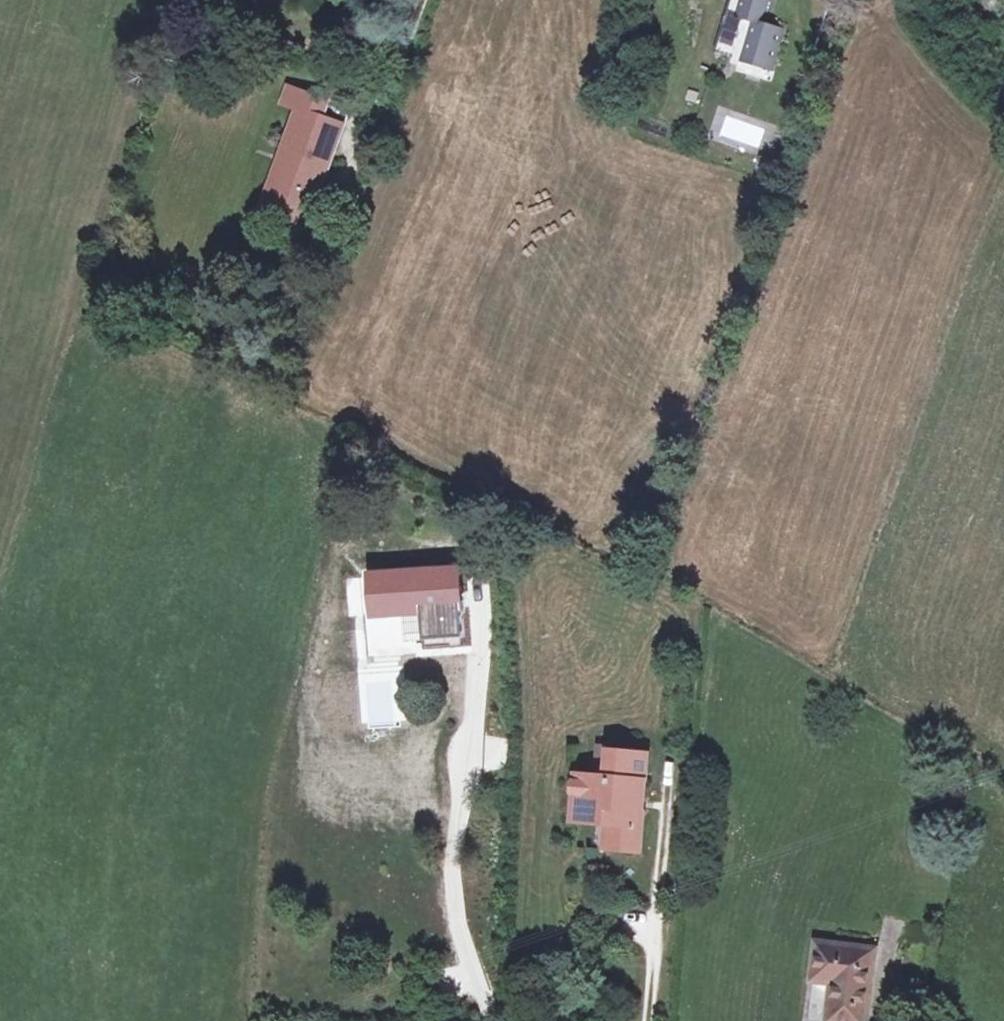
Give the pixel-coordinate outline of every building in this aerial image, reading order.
[(736,1),(754,7),(743,41),(777,53),(788,20),(773,15),(778,0),(736,0),(736,1)] [(274,199),(310,213),(344,120),(321,112),(327,97),(291,83),(284,99),(300,105),(286,144),(293,147),(274,199)] [(310,213),(274,199),(270,210),(306,223),(310,213)] [(466,570),(384,570),(387,615),(434,613),(439,648),(471,645),(466,570)] [(610,782),(612,758),(596,756),(595,781),(610,782)] [(618,853),(644,855),(649,761),(612,758),(610,782),(595,781),(584,780),(583,806),(603,808),(601,827),(609,828),(619,828),(618,853)] [(603,808),(583,806),(582,826),(601,827),(603,808)] [(619,828),(609,828),(609,852),(618,853),(619,828)] [(825,951),(821,991),(835,992),(832,1020),(873,1020),(879,959),(825,951)]
